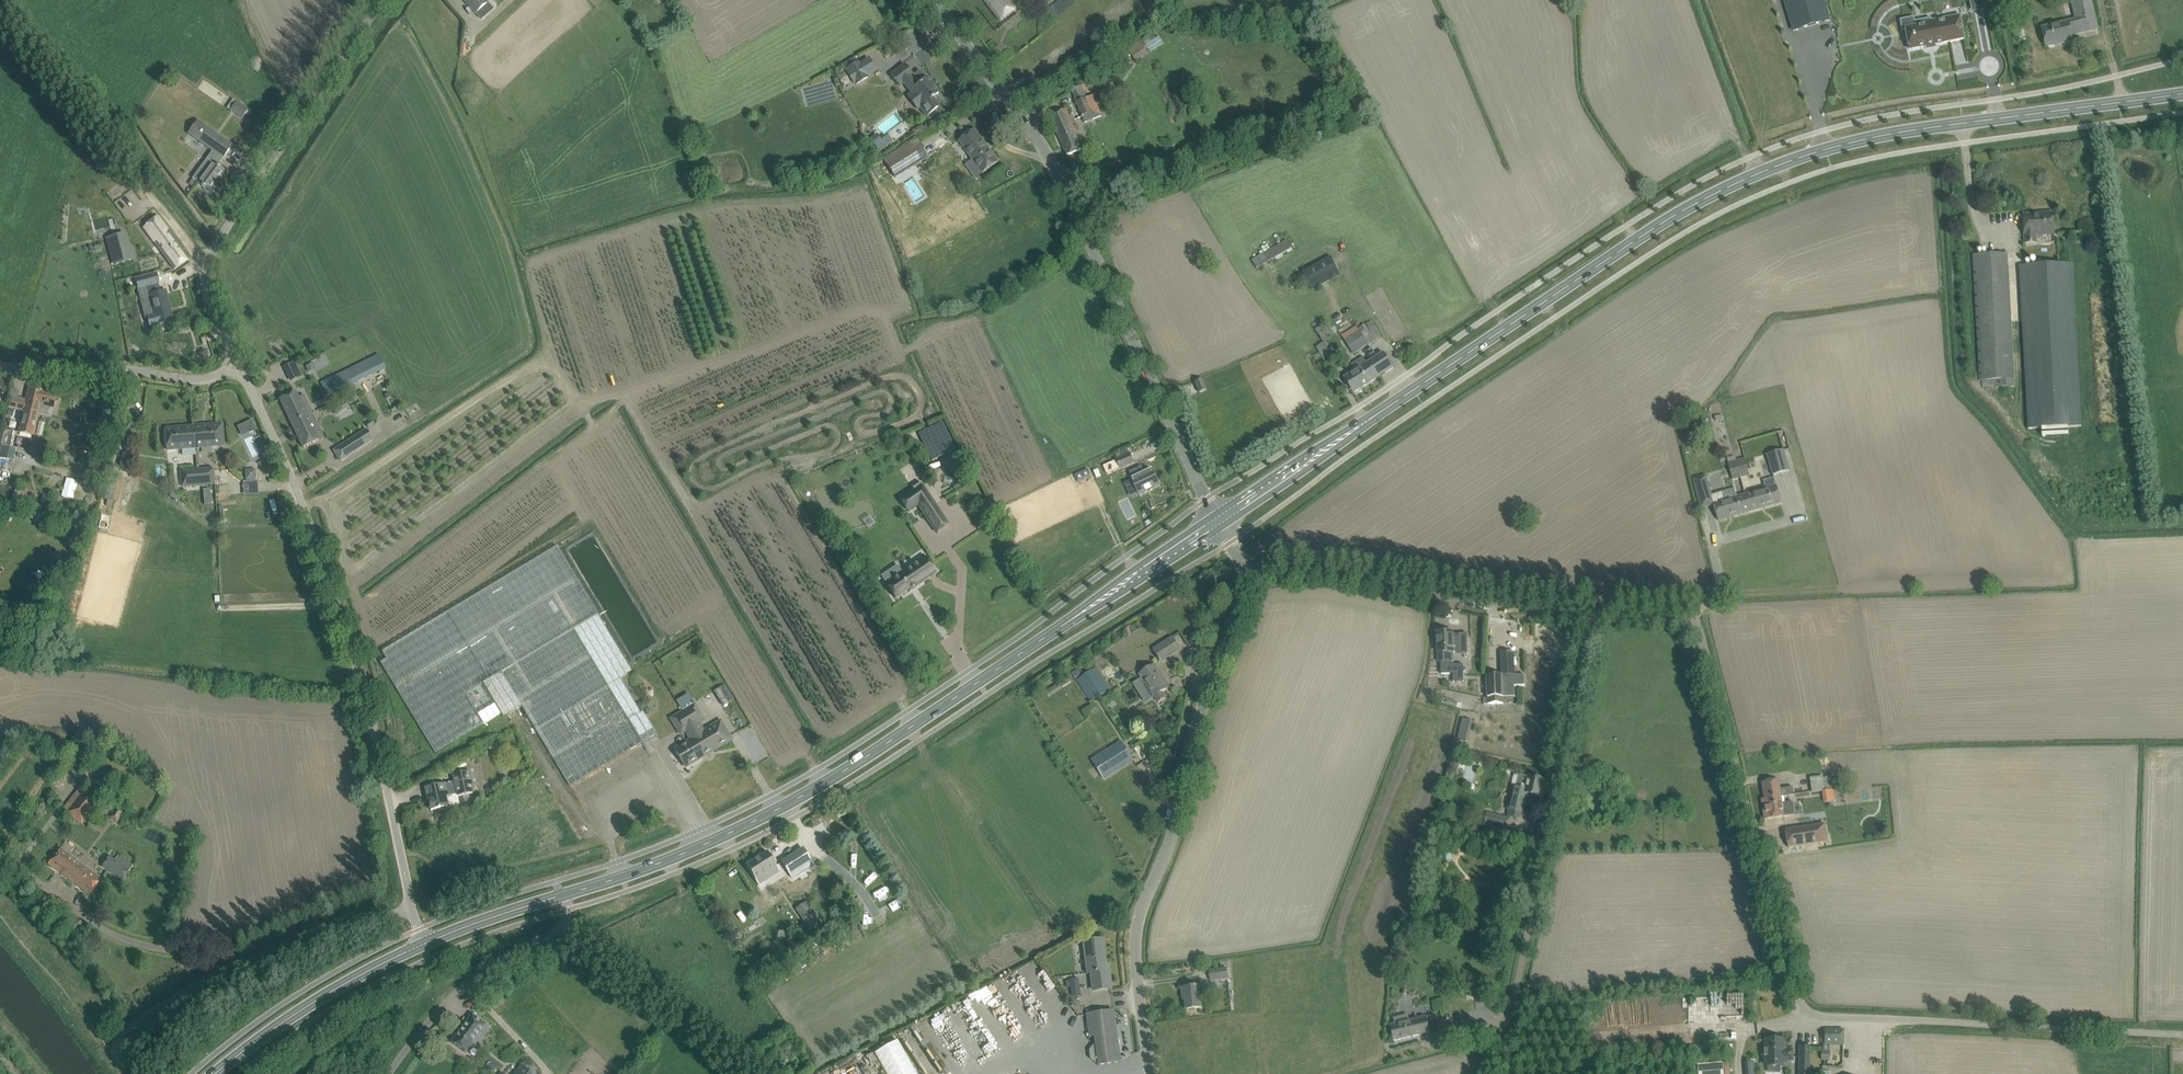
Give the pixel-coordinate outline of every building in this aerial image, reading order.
[(476,14),(488,3),(485,0),(464,0),(476,14)] [(1009,15),(1018,8),(1011,0),(984,0),(1000,22),(1009,15)] [(1826,10),(1824,0),(1785,0),(1794,31),(1830,20),(1826,10)] [(1988,9),(1986,0),(1971,0),(1973,12),(1988,9)] [(2095,18),(2091,0),(2071,0),(2077,23),(2068,25),(2068,22),(2042,28),(2043,34),(2046,44),(2055,42),(2055,41),(2059,40),(2060,44),(2072,41),(2071,35),(2098,29),(2095,18)] [(482,19),(494,8),(489,3),(477,14),(482,19)] [(1915,27),(1906,29),(1906,30),(1909,49),(1925,46),(1927,46),(1926,45),(1934,44),(1935,45),(1936,44),(1964,39),(1960,16),(1932,22),(1926,23),(1925,20),(1915,22),(1914,22),(1915,27)] [(1139,42),(1128,50),(1134,59),(1147,49),(1149,51),(1160,44),(1155,36),(1141,45),(1139,42)] [(861,70),(858,66),(860,65),(858,62),(847,69),(848,71),(847,72),(854,83),(855,82),(856,84),(867,77),(866,75),(864,76),(861,71),(862,71),(861,70)] [(926,78),(922,81),(916,73),(913,75),(904,64),(890,75),(900,88),(903,85),(919,106),(917,107),(925,117),(938,107),(931,99),(938,93),(926,78)] [(1094,87),(1097,94),(1105,91),(1103,84),(1094,87)] [(1100,103),(1097,94),(1096,93),(1076,102),(1085,122),(1096,117),(1095,113),(1098,112),(1096,105),(1100,103)] [(238,100),(230,109),(241,119),(249,110),(238,100)] [(1067,156),(1077,152),(1083,149),(1065,109),(1050,116),(1067,156)] [(213,150),(223,158),(232,146),(206,127),(197,139),(213,150)] [(975,129),(959,141),(983,174),(999,162),(975,129)] [(882,140),(877,133),(870,138),(880,151),(892,142),(888,136),(882,140)] [(213,150),(192,178),(197,182),(198,182),(203,186),(202,187),(204,188),(205,188),(210,192),(225,171),(217,166),(223,158),(213,150)] [(908,150),(887,165),(896,177),(917,164),(908,150)] [(2054,235),(2054,224),(2053,213),(2039,214),(2039,216),(2034,216),(2034,214),(2023,215),(2025,245),(2037,244),(2037,236),(2054,235)] [(144,227),(168,260),(175,269),(189,259),(158,217),(149,223),(144,227)] [(116,236),(106,239),(113,266),(134,260),(132,252),(130,253),(121,255),(116,236)] [(1252,258),(1257,268),(1290,247),(1285,238),(1252,258)] [(1982,381),(1982,389),(2014,387),(2008,253),(1973,255),(1979,381),(1982,381)] [(1302,270),(1312,288),(1340,273),(1331,255),(1302,270)] [(2082,426),(2073,263),(2019,266),(2028,429),(2041,429),(2042,436),(2068,435),(2068,427),(2082,426)] [(165,291),(160,292),(158,283),(159,283),(157,274),(136,279),(139,288),(147,286),(154,315),(148,317),(150,327),(173,321),(173,320),(171,321),(168,309),(170,308),(165,291)] [(1360,327),(1369,341),(1380,334),(1371,320),(1360,327)] [(1333,332),(1330,326),(1318,332),(1322,339),(1333,332)] [(1368,344),(1357,326),(1342,336),(1352,353),(1368,344)] [(1332,372),(1340,367),(1323,342),(1316,347),(1332,372)] [(1393,367),(1387,358),(1384,353),(1367,363),(1363,358),(1352,365),(1356,371),(1344,379),(1347,384),(1353,393),(1393,367)] [(374,391),(370,383),(379,378),(370,359),(321,383),(331,402),(359,388),(363,396),(374,391)] [(296,361),(284,365),(290,381),(301,377),(296,361)] [(1199,393),(1207,390),(1203,379),(1195,382),(1199,393)] [(56,395),(57,395),(57,394),(29,388),(26,402),(11,398),(9,407),(23,411),(24,410),(39,414),(41,405),(44,406),(44,404),(49,404),(54,405),(56,395)] [(314,420),(310,422),(295,391),(280,399),(303,447),(319,440),(317,435),(321,433),(314,420)] [(336,416),(350,409),(346,401),(332,408),(336,416)] [(34,436),(39,414),(24,410),(23,411),(18,432),(34,436)] [(237,426),(243,438),(258,431),(253,419),(237,426)] [(193,426),(195,448),(224,445),(222,424),(193,426)] [(167,450),(195,448),(193,426),(165,428),(167,450)] [(353,451),(373,438),(366,428),(346,440),(353,451)] [(11,479),(17,448),(12,447),(15,432),(4,430),(0,452),(0,477),(11,479)] [(1134,462),(1130,453),(1127,449),(1114,455),(1121,469),(1134,462)] [(1767,454),(1772,475),(1789,470),(1784,450),(1767,454)] [(1748,459),(1728,464),(1732,480),(1752,475),(1748,459)] [(1082,467),(1084,473),(1089,470),(1090,471),(1097,468),(1094,461),(1082,467)] [(178,476),(178,463),(166,464),(166,476),(178,476)] [(197,470),(198,485),(215,484),(213,468),(197,470)] [(1139,495),(1159,486),(1152,470),(1140,475),(1137,468),(1129,472),(1133,479),(1132,479),(1139,495)] [(182,486),(198,485),(197,470),(181,471),(182,486)] [(1698,497),(1711,493),(1706,475),(1693,479),(1698,497)] [(1782,503),(1777,486),(1776,482),(1768,485),(1769,488),(1754,492),(1746,494),(1743,486),(1734,488),(1737,497),(1742,514),(1782,503)] [(1718,521),(1742,514),(1737,497),(1734,488),(1727,491),(1729,499),(1724,500),(1713,503),(1718,521)] [(918,505),(929,521),(941,513),(930,497),(918,505)] [(203,534),(211,542),(218,535),(211,526),(203,534)] [(632,671),(557,546),(526,564),(448,612),(381,652),(386,659),(380,663),(435,755),(500,714),(503,718),(522,706),(570,786),(642,742),(657,734),(643,711),(640,712),(620,678),(632,671)] [(936,573),(930,564),(925,556),(885,583),(895,598),(908,589),(910,591),(936,573)] [(1175,635),(1182,647),(1186,644),(1179,632),(1175,635)] [(1452,632),(1437,632),(1438,662),(1440,662),(1441,675),(1454,674),(1454,680),(1463,680),(1462,665),(1453,665),(1453,652),(1456,652),(1456,649),(1468,649),(1467,633),(1459,634),(1459,637),(1452,640),(1452,632)] [(1180,649),(1173,638),(1154,650),(1159,658),(1158,658),(1159,660),(1160,660),(1161,661),(1180,649)] [(1154,665),(1140,675),(1154,697),(1155,696),(1158,701),(1165,697),(1161,692),(1169,687),(1154,665)] [(1106,693),(1098,679),(1092,670),(1081,677),(1095,700),(1106,693)] [(1512,686),(1525,685),(1524,674),(1512,675),(1512,686)] [(1483,704),(1503,704),(1502,675),(1487,676),(1488,698),(1483,698),(1483,704)] [(694,705),(683,712),(708,753),(713,750),(731,739),(720,722),(703,732),(694,716),(699,713),(694,705)] [(708,753),(683,712),(672,719),(681,733),(686,730),(691,739),(675,749),(685,767),(703,756),(708,753)] [(1458,739),(1466,741),(1471,721),(1463,719),(1458,739)] [(1092,760),(1104,779),(1134,760),(1122,741),(1092,760)] [(1545,780),(1520,774),(1514,773),(1511,785),(1517,786),(1516,788),(1512,787),(1507,809),(1509,810),(1508,815),(1519,818),(1520,812),(1523,813),(1528,793),(1541,796),(1545,780)] [(1830,777),(1823,778),(1822,776),(1810,777),(1812,792),(1824,790),(1824,791),(1832,790),(1833,800),(1842,799),(1840,788),(1843,788),(1842,783),(1831,785),(1830,777)] [(431,810),(441,808),(447,807),(445,796),(455,794),(455,797),(458,796),(459,804),(470,801),(465,779),(426,788),(431,810)] [(1765,819),(1776,818),(1794,815),(1792,801),(1785,802),(1784,796),(1794,795),(1793,787),(1780,789),(1779,780),(1762,782),(1765,799),(1762,799),(1765,819)] [(66,813),(81,824),(98,803),(79,788),(63,809),(67,812),(66,813)] [(109,817),(117,822),(124,812),(116,807),(109,817)] [(1507,818),(1496,816),(1488,814),(1485,824),(1504,829),(1507,818)] [(1789,847),(1828,841),(1825,824),(1792,830),(1792,829),(1786,830),(1789,847)] [(60,848),(48,864),(90,895),(102,879),(60,848)] [(800,851),(786,860),(788,864),(780,869),(788,882),(811,868),(800,851)] [(766,875),(777,868),(767,852),(746,865),(758,884),(768,878),(766,875)] [(122,881),(129,872),(133,866),(119,855),(114,861),(109,857),(103,865),(108,869),(108,870),(122,881)] [(817,921),(805,903),(796,909),(808,927),(817,921)] [(69,939),(84,926),(77,918),(62,932),(69,939)] [(1091,974),(1093,989),(1110,987),(1110,988),(1111,988),(1109,970),(1105,971),(1104,964),(1105,964),(1102,939),(1091,940),(1083,942),(1088,974),(1091,974)] [(1228,978),(1227,968),(1209,971),(1211,980),(1228,978)] [(1066,991),(1076,989),(1075,976),(1064,978),(1066,991)] [(1186,1009),(1197,1008),(1201,1008),(1199,994),(1201,994),(1200,986),(1193,987),(1182,988),(1183,996),(1185,996),(1186,1009)] [(1461,1001),(1445,1001),(1445,1013),(1461,1014),(1461,1001)] [(1098,1065),(1121,1062),(1114,1010),(1113,1010),(1113,1011),(1086,1014),(1089,1036),(1094,1036),(1098,1065)] [(479,1043),(489,1029),(485,1026),(486,1025),(472,1014),(451,1041),(465,1052),(474,1040),(479,1043)] [(1390,1026),(1392,1030),(1394,1041),(1429,1032),(1425,1017),(1415,1020),(1390,1026)] [(1821,1030),(1820,1066),(1824,1066),(1824,1059),(1830,1059),(1830,1051),(1824,1051),(1824,1045),(1843,1045),(1843,1030),(1821,1030)] [(877,1060),(871,1062),(876,1073),(886,1073),(887,1073),(916,1073),(901,1039),(873,1051),(877,1060)] [(1792,1060),(1792,1050),(1783,1050),(1783,1040),(1774,1040),(1774,1039),(1769,1039),(1769,1040),(1766,1040),(1766,1049),(1763,1049),(1763,1058),(1766,1058),(1765,1065),(1783,1066),(1783,1060),(1792,1060)] [(1810,1046),(1800,1046),(1799,1073),(1809,1073),(1810,1046)] [(1754,1061),(1745,1062),(1746,1073),(1755,1073),(1754,1061)] [(1692,1066),(1693,1073),(1724,1073),(1723,1063),(1692,1066)] [(521,1065),(513,1073),(533,1073),(521,1065)]
